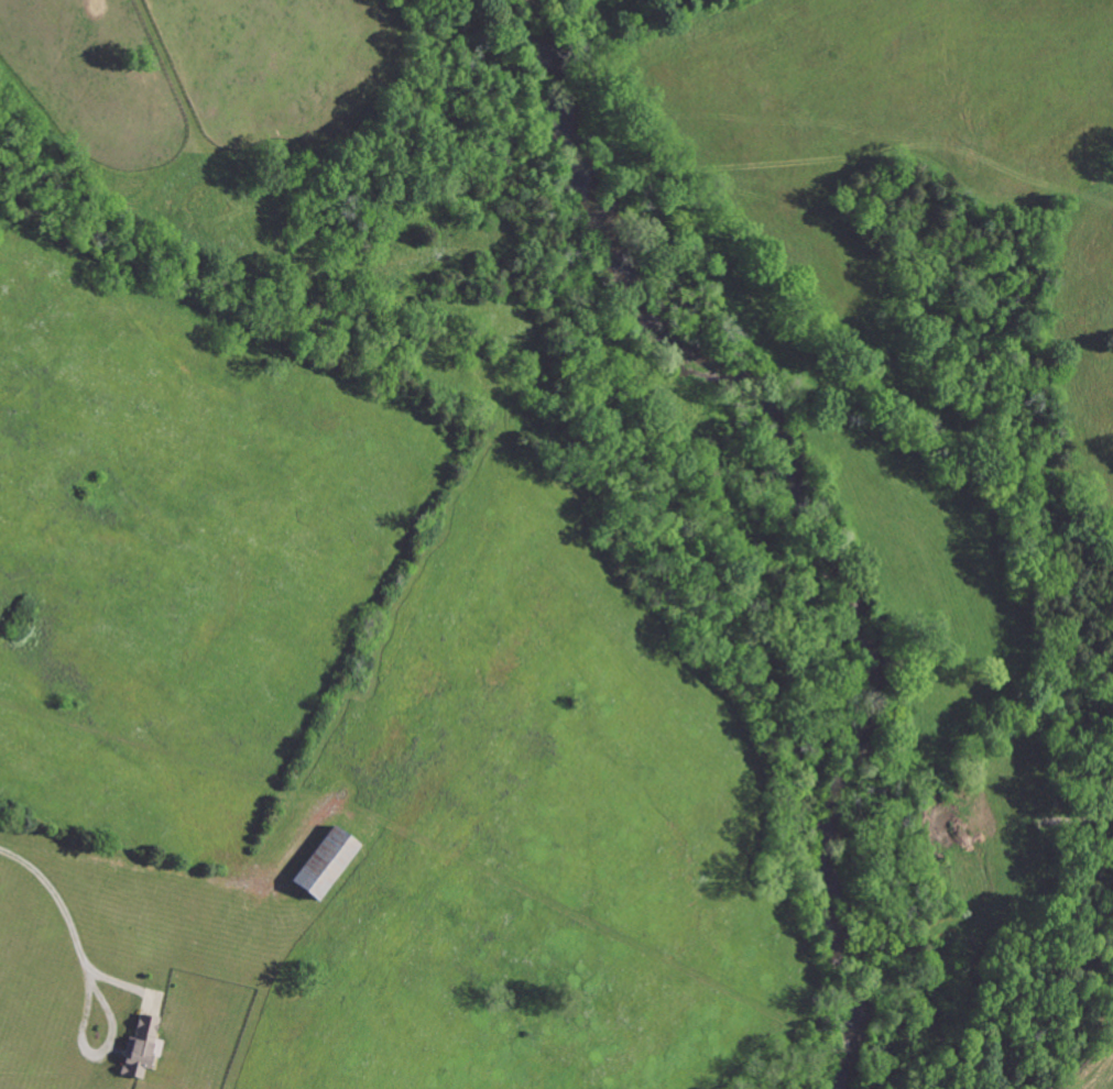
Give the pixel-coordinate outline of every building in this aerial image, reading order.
[(358,843),(329,824),(292,884),(320,902),(358,843)] [(159,1018),(139,1014),(134,1037),(128,1036),(120,1075),(145,1080),(150,1056),(159,1058),(163,1041),(155,1039),(159,1018)]
